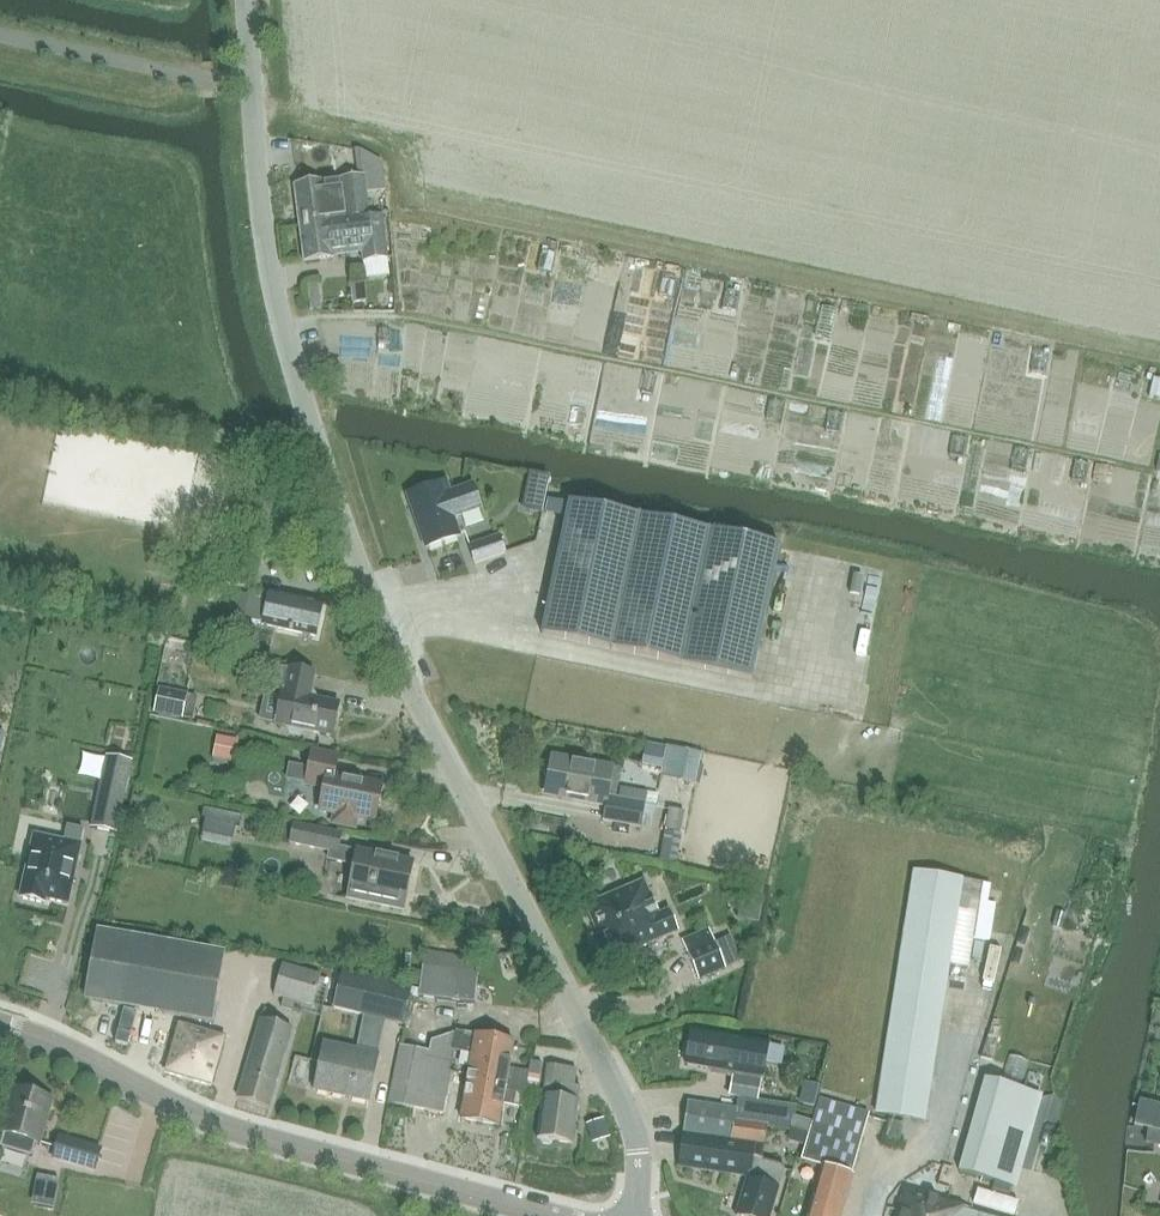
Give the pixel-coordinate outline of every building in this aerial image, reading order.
[(296,187),(300,224),(358,217),(370,216),(366,179),(341,182),(341,183),(324,186),(323,184),(296,187)] [(358,219),(358,217),(300,224),(305,261),(333,258),(332,255),(348,253),(346,241),(360,239),(363,262),(387,259),(382,216),(358,219)] [(383,348),(399,348),(401,300),(385,299),(383,348)] [(734,382),(730,400),(768,407),(772,389),(734,382)] [(830,421),(789,415),(784,448),(802,451),(805,430),(828,433),(830,421)] [(978,447),(978,423),(961,423),(961,446),(978,447)] [(1035,458),(1037,435),(1025,434),(1023,456),(1035,458)] [(1082,469),(1097,472),(1102,449),(1087,445),(1082,469)] [(451,491),(448,482),(407,496),(425,548),(460,536),(456,520),(483,510),(473,483),(451,491)] [(781,547),(640,517),(570,502),(569,505),(549,501),(547,514),(566,518),(542,635),(613,649),(752,680),(781,547)] [(475,566),(504,557),(499,540),(469,550),(475,566)] [(252,586),(250,595),(234,592),(229,611),(245,615),(244,618),(315,634),(322,602),(252,586)] [(266,688),(283,692),(276,723),(284,724),(288,734),(300,736),(308,730),(335,735),(342,703),(312,696),(317,673),(292,668),(291,670),(271,665),(266,688)] [(189,693),(159,687),(154,710),(184,717),(189,693)] [(239,741),(216,736),(212,757),(235,762),(239,741)] [(321,808),(333,811),(330,825),(357,831),(360,816),(377,820),(385,787),(335,776),(339,758),(312,752),(306,779),(327,784),(321,808)] [(699,760),(666,753),(662,771),(671,773),(670,777),(695,782),(699,760)] [(622,770),(613,768),(553,756),(546,790),(575,796),(574,801),(605,807),(602,821),(640,829),(647,793),(621,788),(619,798),(616,798),(622,770)] [(632,787),(654,788),(655,777),(633,775),(632,787)] [(685,812),(669,809),(659,863),(675,866),(685,812)] [(230,815),(215,812),(213,826),(227,829),(230,815)] [(293,823),(289,845),(329,853),(338,855),(340,847),(343,834),(293,823)] [(20,898),(44,904),(45,899),(67,904),(80,845),(83,829),(67,826),(64,842),(33,835),(20,898)] [(329,853),(327,860),(356,866),(350,896),(404,907),(413,861),(359,849),(359,852),(340,847),(338,855),(329,853)] [(893,1015),(877,1115),(926,1123),(942,1015),(950,965),(968,968),(973,938),(989,941),(995,904),(987,903),(990,886),(963,881),(914,874),(893,1015)] [(669,910),(656,916),(643,884),(586,908),(609,964),(666,940),(665,938),(679,933),(669,910)] [(85,997),(188,1015),(213,1019),(225,949),(97,928),(85,997)] [(682,941),(699,982),(726,970),(726,969),(741,962),(731,937),(715,943),(709,930),(682,941)] [(475,1004),(479,958),(425,952),(419,998),(475,1004)] [(321,975),(282,964),(273,996),(283,999),(280,1007),(295,1012),(297,1003),(312,1007),(321,975)] [(412,986),(342,970),(332,1009),(403,1026),(412,986)] [(277,1012),(264,1008),(260,1020),(259,1020),(235,1097),(270,1108),(293,1029),(273,1023),(277,1012)] [(180,1022),(165,1071),(213,1085),(227,1036),(180,1022)] [(729,1097),(737,1098),(737,1097),(759,1100),(766,1063),(775,1065),(779,1047),(769,1046),(770,1045),(692,1030),(686,1061),(732,1070),(729,1097)] [(429,1052),(428,1058),(453,1063),(456,1051),(472,1054),(469,1074),(508,1080),(509,1069),(514,1043),(459,1033),(456,1033),(431,1042),(429,1052)] [(380,1053),(322,1041),(312,1091),(369,1103),(380,1053)] [(399,1046),(387,1104),(443,1115),(453,1063),(428,1058),(429,1052),(399,1046)] [(571,1145),(579,1087),(573,1086),(575,1069),(547,1065),(536,1140),(571,1145)] [(468,1075),(460,1120),(499,1127),(503,1104),(522,1107),(524,1095),(525,1095),(526,1088),(525,1088),(528,1073),(529,1072),(509,1069),(508,1080),(469,1074),(468,1075)] [(529,1073),(526,1088),(539,1090),(542,1075),(529,1073)] [(1014,1187),(1041,1096),(986,1080),(959,1171),(1014,1187)] [(820,1086),(804,1082),(798,1104),(815,1108),(820,1086)] [(0,1144),(0,1148),(32,1158),(37,1144),(40,1145),(53,1100),(13,1087),(0,1132),(3,1133),(0,1144)] [(759,1100),(737,1097),(737,1098),(736,1109),(688,1103),(677,1167),(747,1177),(736,1215),(770,1215),(785,1166),(761,1160),(762,1156),(766,1127),(793,1131),(797,1106),(759,1100)] [(820,1166),(806,1215),(841,1215),(853,1174),(852,1174),(864,1133),(868,1134),(872,1116),(818,1100),(800,1160),(820,1166)] [(1136,1126),(1151,1129),(1159,1131),(1159,1105),(1142,1101),(1136,1126)] [(903,1123),(888,1121),(884,1140),(900,1143),(903,1123)] [(1148,1143),(1159,1146),(1159,1131),(1151,1129),(1148,1143)] [(94,1172),(101,1150),(59,1137),(53,1159),(94,1172)] [(59,1180),(42,1177),(36,1206),(54,1209),(59,1180)] [(948,1202),(905,1190),(898,1215),(944,1215),(948,1202)] [(966,1211),(967,1208),(948,1202),(944,1215),(984,1215),(966,1211)]
